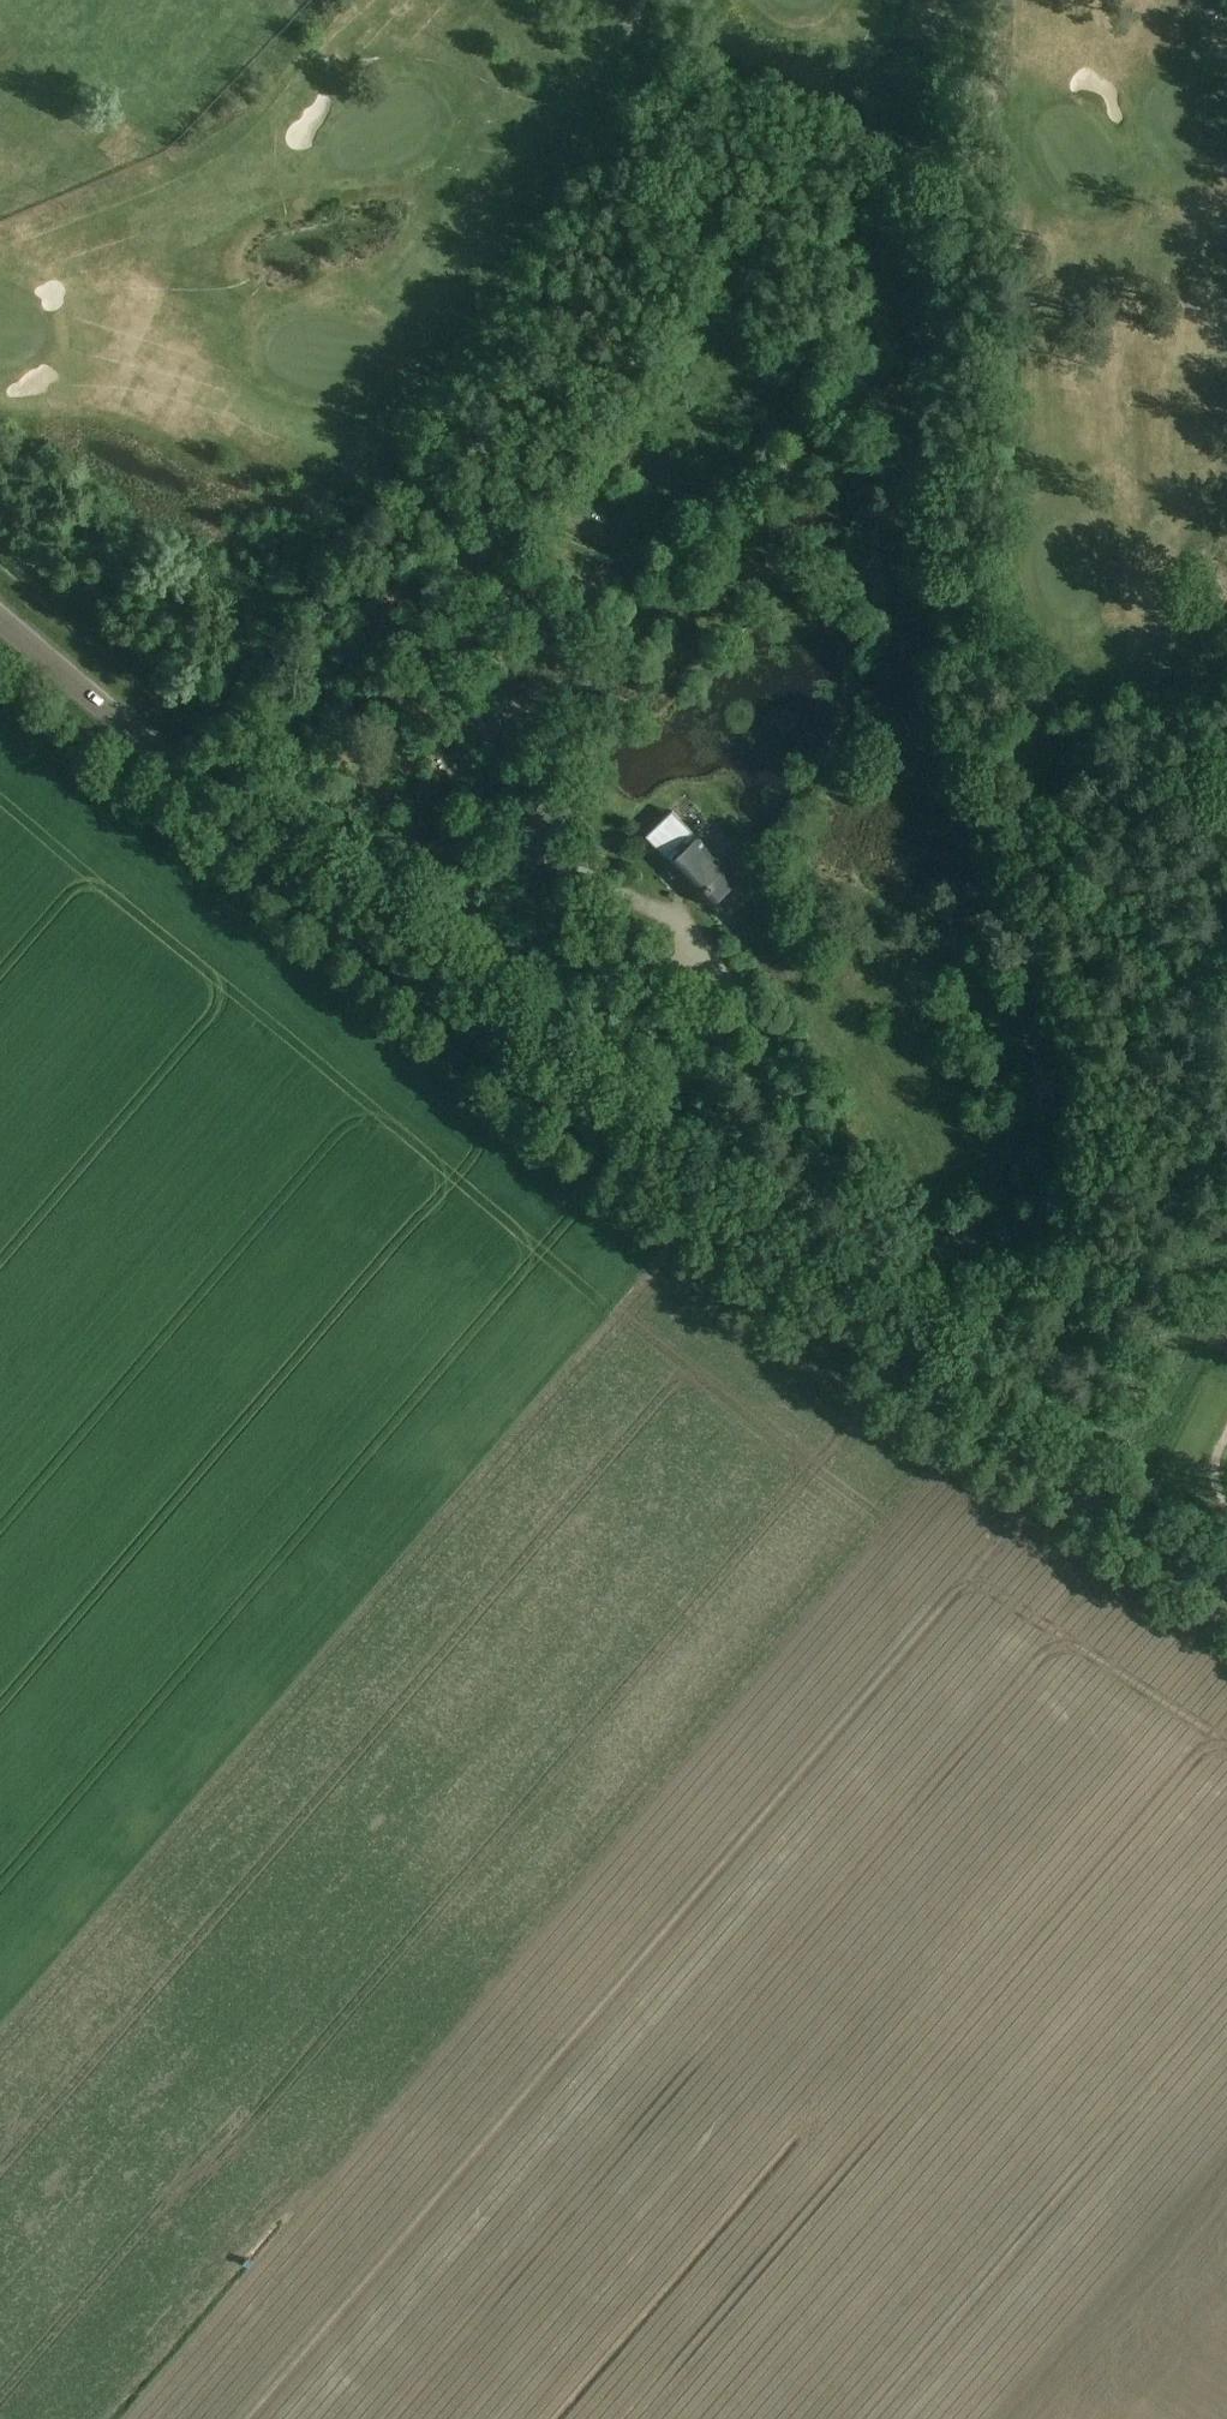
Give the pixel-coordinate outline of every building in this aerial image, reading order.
[(678,863),(709,833),(686,809),(655,838),(678,863)] [(678,864),(719,906),(744,882),(703,840),(678,864)]
